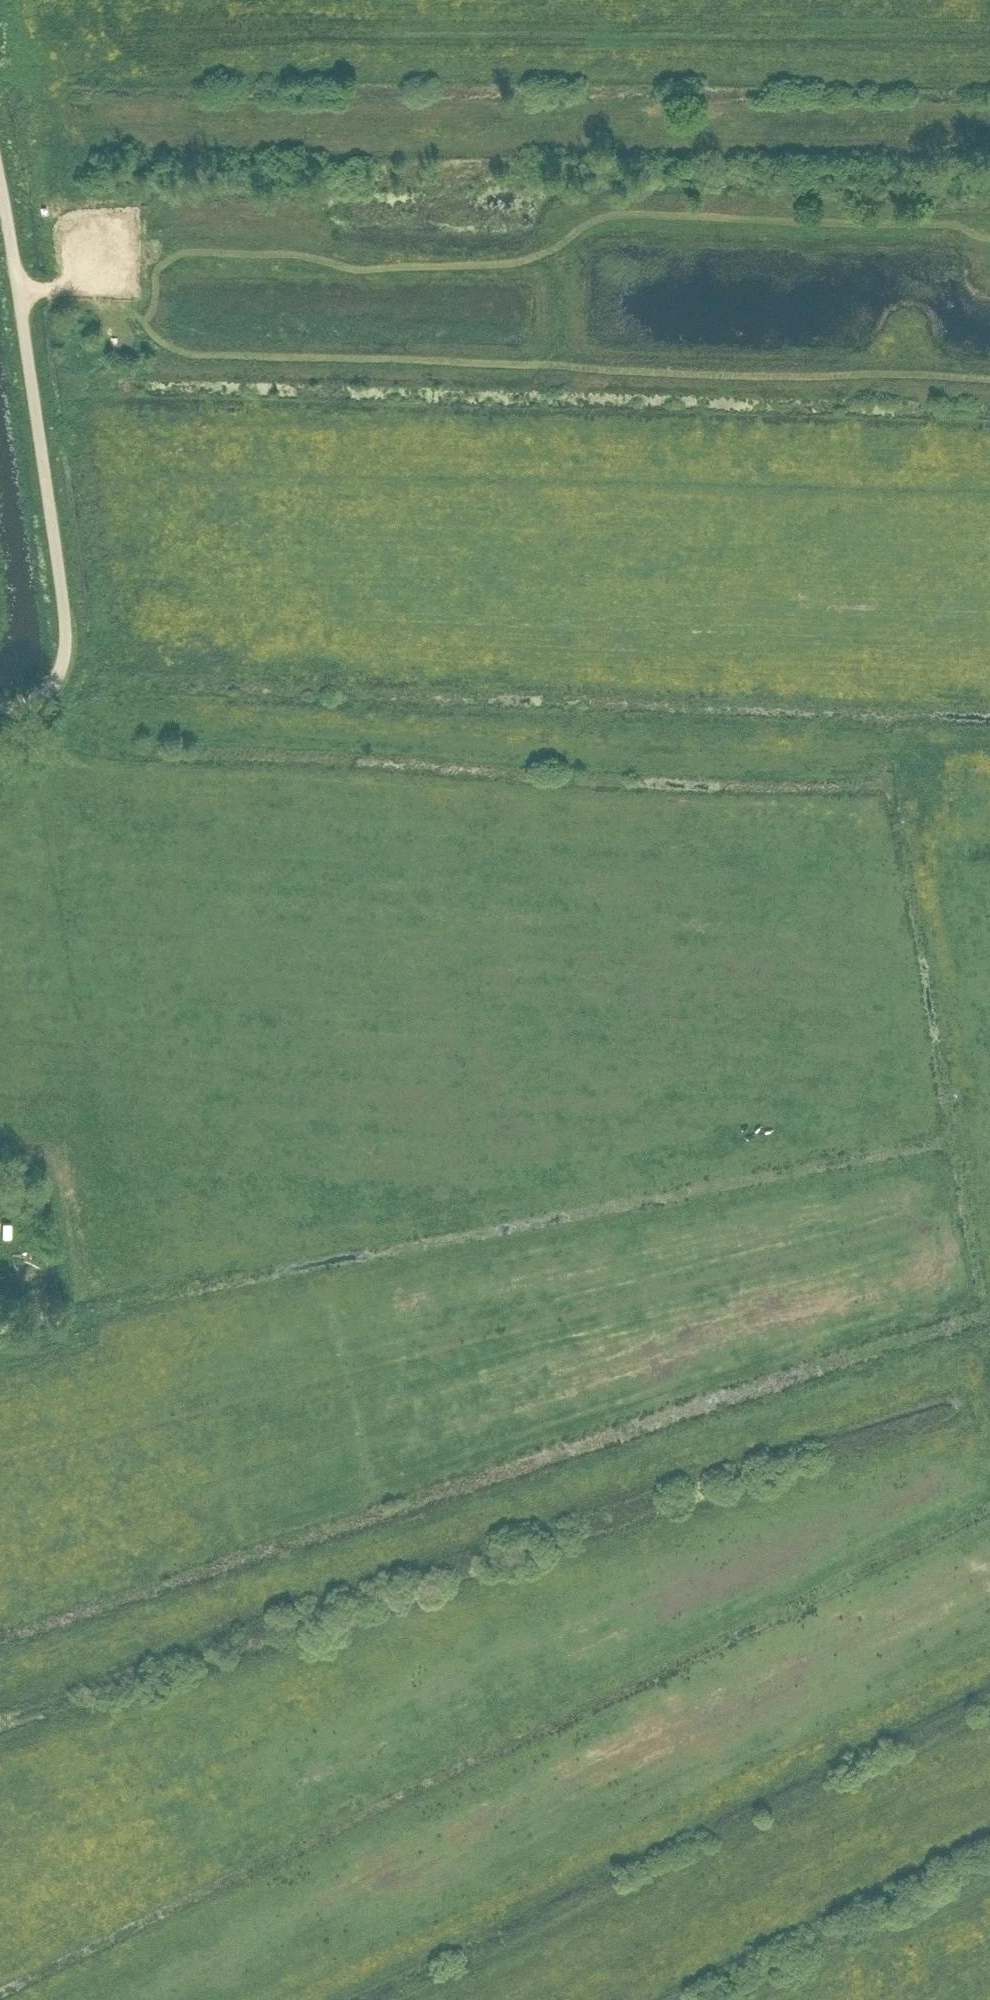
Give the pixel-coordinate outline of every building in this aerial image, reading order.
[(11,1236),(12,1222),(0,1221),(0,1236),(11,1236)] [(11,1271),(38,1271),(38,1257),(12,1256),(11,1271)]
